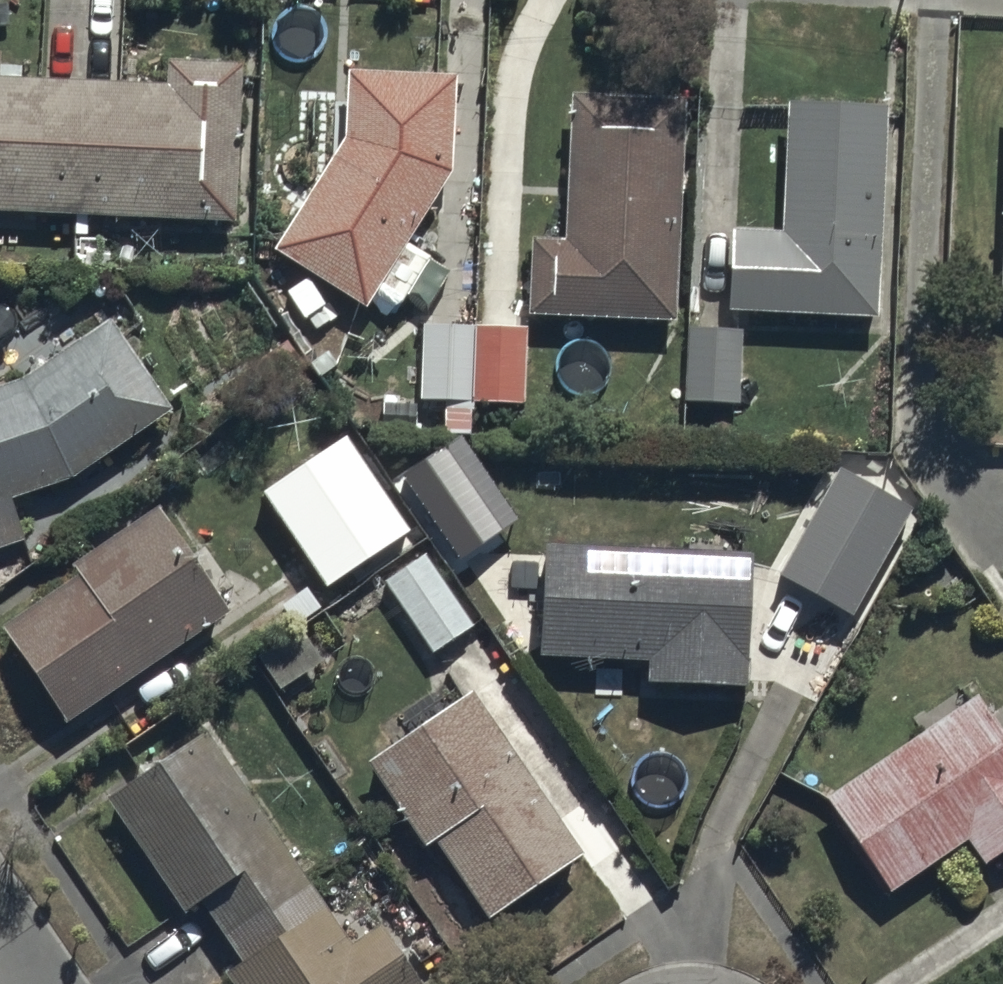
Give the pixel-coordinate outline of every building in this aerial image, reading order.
[(348,127),(271,241),(360,301),(455,161),(458,66),(350,63),(348,127)] [(0,69),(0,202),(227,213),(234,80),(0,69)] [(685,87),(572,82),(566,225),(535,232),(532,311),(676,317),(685,87)] [(881,104),(783,99),(776,223),(731,221),(727,301),(871,309),(881,104)] [(106,294),(0,365),(0,486),(68,474),(177,401),(106,294)] [(472,395),(474,320),(415,318),(412,393),(472,395)] [(474,320),(472,395),(519,397),(522,322),(474,320)] [(736,322),(684,322),(684,396),(690,396),(690,422),(727,422),(727,397),(736,397),(736,322)] [(262,491),(327,586),(411,530),(347,434),(262,491)] [(460,436),(403,476),(461,559),(518,519),(460,436)] [(839,463),(777,568),(846,609),(908,503),(839,463)] [(157,505),(0,621),(0,624),(73,721),(231,604),(157,505)] [(746,546),(550,540),(546,652),(647,655),(646,679),(742,682),(746,546)] [(469,623),(420,548),(379,575),(428,650),(469,623)] [(300,620),(252,651),(276,688),(323,657),(300,620)] [(827,783),(895,878),(960,832),(982,865),(1002,850),(1002,722),(973,680),(827,783)] [(463,691),(369,758),(482,915),(577,848),(463,691)] [(205,725),(120,785),(237,949),(209,968),(220,983),(418,983),(427,978),(377,909),(351,928),(205,725)]
